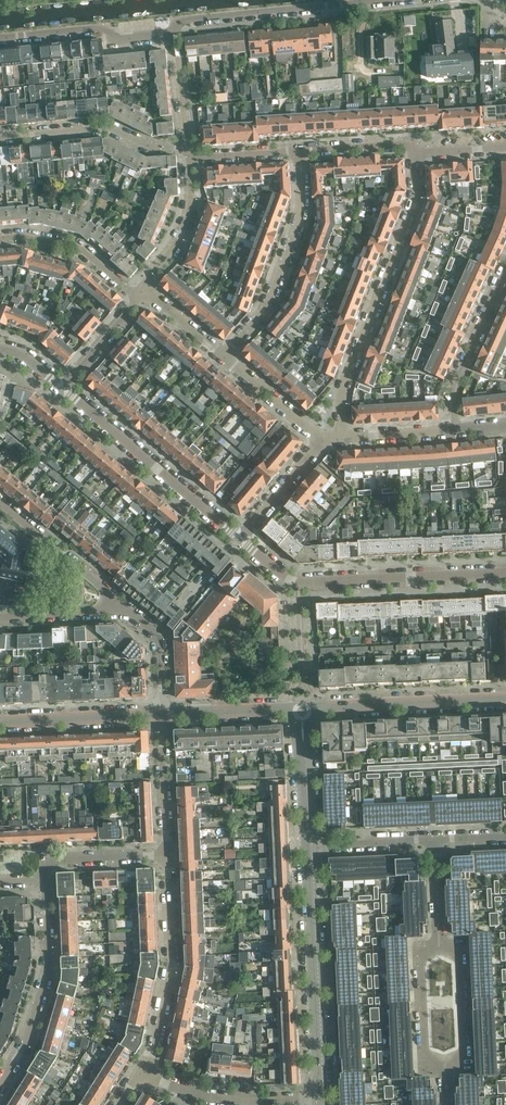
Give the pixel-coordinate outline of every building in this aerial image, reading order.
[(425,42),(426,33),(420,33),(421,18),(412,18),(410,49),(419,49),(419,42),(425,42)] [(451,21),(435,23),(438,46),(430,47),(430,55),(427,55),(428,77),(430,77),(430,78),(457,76),(457,82),(466,81),(472,81),(471,74),(473,74),(471,52),(455,53),(451,21)] [(319,25),(319,29),(322,51),(322,45),(333,44),(331,24),(319,25)] [(319,29),(308,30),(310,52),(310,56),(313,56),(312,52),(322,51),(319,29)] [(273,30),(261,31),(263,53),(263,57),(266,57),(265,53),(270,53),(270,50),(274,49),(272,33),(273,33),(273,30)] [(308,30),(296,31),(298,53),(308,52),(308,56),(310,56),(310,52),(308,30)] [(249,32),(249,33),(251,52),(255,51),(256,54),(261,54),(261,57),(263,57),(263,53),(261,31),(249,32)] [(296,31),(273,33),(272,33),(274,49),(275,56),(275,59),(281,64),(292,55),(292,54),(298,53),(296,31)] [(245,32),(233,33),(235,53),(247,52),(245,32)] [(233,33),(221,34),(223,54),(235,53),(233,33)] [(221,34),(209,36),(211,56),(223,54),(221,34)] [(377,38),(376,38),(367,39),(368,59),(389,58),(390,64),(395,64),(395,34),(377,35),(377,38)] [(209,36),(197,37),(199,57),(211,56),(209,36)] [(197,37),(185,38),(187,58),(199,57),(197,37)] [(102,39),(92,40),(94,58),(96,77),(101,76),(100,64),(104,64),(104,57),(102,39)] [(92,40),(82,41),(84,59),(88,59),(90,78),(96,77),(94,58),(92,40)] [(482,40),(480,74),(481,93),(484,93),(484,80),(485,80),(485,76),(490,76),(490,79),(493,79),(493,77),(493,75),(493,62),(494,41),(490,41),(482,40)] [(82,41),(72,42),(74,60),(76,79),(81,79),(79,60),(84,59),(82,41)] [(493,75),(493,77),(494,78),(494,89),(500,88),(500,78),(500,65),(505,65),(505,42),(504,41),(502,41),(500,41),(494,41),(493,62),(493,75)] [(72,42),(62,44),(64,61),(69,61),(71,80),(76,79),(74,60),(72,42)] [(62,44),(51,45),(53,62),(54,69),(55,82),(60,81),(58,62),(64,61),(62,44)] [(53,62),(51,45),(41,46),(43,63),(44,70),(54,69),(53,62)] [(32,46),(21,48),(23,65),(28,65),(30,84),(35,83),(33,64),(32,46)] [(41,46),(32,46),(33,64),(35,83),(45,82),(45,79),(39,79),(38,64),(43,63),(41,46)] [(23,65),(21,48),(11,49),(13,66),(14,79),(19,79),(18,66),(23,65)] [(0,50),(2,67),(8,66),(10,86),(15,85),(14,79),(13,66),(11,49),(0,50)] [(166,51),(150,52),(151,55),(150,55),(151,59),(151,63),(156,63),(157,68),(168,67),(166,51)] [(145,53),(135,54),(137,70),(137,75),(141,74),(141,69),(147,68),(146,60),(146,55),(145,55),(145,53)] [(135,54),(125,55),(126,71),(132,70),(133,81),(138,81),(137,70),(135,54)] [(125,55),(114,56),(116,72),(117,77),(117,83),(122,82),(121,71),(126,71),(125,55)] [(104,57),(106,73),(112,72),(113,77),(117,77),(116,72),(114,56),(104,57)] [(156,78),(156,82),(151,82),(152,87),(157,86),(156,84),(169,83),(168,67),(157,68),(157,78),(156,78)] [(353,73),(343,74),(345,91),(354,91),(353,73)] [(267,97),(279,96),(278,91),(272,92),(270,74),(265,74),(267,97)] [(310,80),(310,75),(297,76),(297,83),(307,82),(310,80)] [(404,85),(404,76),(378,76),(378,87),(396,87),(396,85),(404,85)] [(342,79),(336,79),(337,92),(344,92),(342,79)] [(308,84),(300,85),(301,96),(318,94),(317,81),(312,81),(308,84)] [(55,83),(57,103),(59,120),(69,119),(68,102),(62,102),(61,90),(65,89),(65,82),(60,83),(55,83)] [(101,82),(97,83),(97,85),(97,87),(98,99),(100,116),(110,115),(109,107),(109,102),(108,98),(103,98),(101,84),(101,82)] [(52,103),(47,104),(49,121),(59,120),(57,103),(55,83),(45,84),(46,89),(50,88),(52,103)] [(158,97),(146,98),(147,102),(154,102),(153,101),(158,100),(171,99),(169,83),(156,84),(157,86),(158,86),(159,93),(157,93),(158,97)] [(194,84),(190,85),(191,92),(196,92),(202,91),(202,83),(194,84)] [(248,83),(239,83),(240,94),(249,93),(248,83)] [(35,85),(37,105),(39,122),(49,121),(47,104),(42,104),(40,89),(46,89),(45,84),(39,85),(35,85)] [(32,105),(27,106),(29,123),(39,122),(37,105),(35,85),(30,86),(32,105)] [(98,99),(97,87),(91,87),(93,99),(88,100),(90,117),(100,116),(98,99)] [(77,101),(77,92),(77,90),(72,91),(73,101),(68,102),(69,119),(79,118),(77,101)] [(15,92),(16,94),(19,124),(29,123),(27,106),(27,98),(21,98),(21,91),(15,92)] [(90,117),(88,100),(87,91),(77,92),(77,101),(79,118),(90,117)] [(354,105),(348,105),(348,111),(349,131),(360,130),(359,110),(359,107),(358,99),(357,99),(356,91),(353,91),(353,100),(354,105)] [(8,125),(7,108),(1,108),(0,92),(0,126),(8,125)] [(12,107),(7,108),(8,125),(19,124),(16,94),(11,94),(12,107)] [(474,128),(472,97),(467,97),(467,104),(465,104),(466,109),(461,109),(463,129),(474,128)] [(476,97),(472,97),(474,128),(485,127),(484,108),(476,108),(476,97)] [(158,100),(153,101),(154,102),(154,106),(159,105),(159,109),(161,108),(162,116),(166,116),(173,115),(171,99),(158,100)] [(381,100),(382,109),(383,129),(394,128),(393,108),(387,108),(386,100),(381,100)] [(325,109),(325,112),(327,132),(338,132),(337,112),(336,109),(336,101),(330,102),(331,109),(325,109)] [(339,101),(336,101),(336,109),(337,112),(338,132),(349,131),(348,111),(340,111),(339,101)] [(498,126),(497,106),(496,101),(483,102),(484,108),(485,127),(491,126),(492,127),(495,127),(496,126),(498,126)] [(110,115),(121,120),(127,106),(120,102),(116,102),(114,102),(114,106),(109,107),(110,115)] [(131,125),(138,111),(140,112),(142,108),(134,104),(132,108),(127,106),(121,120),(131,125)] [(307,114),(303,114),(304,134),(315,133),(314,113),(313,104),(309,104),(309,109),(307,109),(307,114)] [(314,113),(315,133),(327,132),(325,112),(319,113),(318,104),(314,104),(313,104),(314,113)] [(439,125),(438,105),(434,105),(431,106),(427,106),(428,126),(439,125)] [(438,105),(439,125),(440,130),(451,129),(450,110),(439,110),(439,105),(438,105)] [(203,126),(200,126),(201,146),(213,145),(211,125),(210,106),(206,106),(207,125),(203,126)] [(427,106),(415,107),(417,126),(428,126),(427,106)] [(497,106),(498,126),(505,125),(505,106),(497,106)] [(270,136),(269,116),(268,107),(263,108),(264,113),(258,113),(258,117),(259,135),(259,137),(270,136)] [(268,107),(269,116),(270,136),(282,135),(280,115),(273,116),(272,107),(268,107)] [(399,108),(393,108),(394,128),(406,127),(404,107),(399,108)] [(409,107),(404,107),(406,127),(417,126),(415,107),(409,107)] [(370,109),(359,110),(360,130),(372,129),(370,109)] [(382,109),(370,109),(372,129),(383,129),(382,109)] [(461,109),(450,110),(451,129),(463,129),(461,109)] [(138,111),(131,125),(142,130),(149,116),(140,112),(138,111)] [(303,114),(292,115),(293,135),(304,134),(303,114)] [(154,133),(152,136),(159,135),(175,134),(173,122),(173,115),(166,116),(166,123),(158,124),(158,125),(158,131),(154,131),(154,133)] [(222,115),(223,124),(224,144),(236,144),(235,123),(229,124),(228,115),(222,115)] [(292,115),(280,115),(282,135),(293,135),(292,115)] [(149,116),(142,130),(152,136),(154,133),(154,131),(153,125),(153,124),(155,120),(151,117),(149,116)] [(257,122),(246,123),(248,143),(260,142),(259,137),(259,135),(258,117),(257,117),(257,122)] [(246,123),(235,123),(236,144),(248,143),(246,123)] [(213,125),(211,125),(213,145),(224,144),(223,124),(213,125)] [(102,138),(92,139),(94,159),(105,158),(105,156),(105,155),(104,152),(103,140),(102,140),(102,138)] [(94,159),(92,139),(82,140),(84,160),(94,159)] [(110,139),(103,140),(104,152),(105,155),(105,156),(105,160),(108,160),(107,154),(114,157),(120,144),(110,139)] [(82,140),(72,141),(74,159),(79,158),(81,172),(85,172),(84,160),(82,140)] [(72,141),(62,142),(65,171),(69,171),(69,165),(75,165),(74,159),(72,141)] [(62,142),(52,143),(54,161),(58,160),(59,167),(58,168),(59,175),(55,175),(56,180),(66,179),(65,171),(62,142)] [(44,172),(45,176),(45,177),(45,181),(56,180),(55,175),(50,175),(49,161),(54,161),(52,143),(41,144),(43,162),(44,172)] [(41,144),(32,145),(33,162),(38,162),(40,177),(45,177),(45,176),(44,172),(43,162),(41,144)] [(120,144),(114,157),(113,159),(118,161),(116,166),(120,168),(122,163),(130,149),(120,144)] [(33,162),(32,145),(22,146),(23,163),(24,183),(30,183),(35,182),(35,177),(29,177),(28,163),(33,162)] [(23,163),(22,146),(11,147),(13,164),(18,164),(19,183),(24,183),(23,163)] [(9,184),(7,165),(13,164),(11,147),(1,148),(2,165),(4,183),(4,185),(9,184)] [(132,168),(139,153),(130,149),(122,163),(120,168),(118,173),(121,175),(126,165),(132,168)] [(139,153),(132,168),(137,170),(134,176),(139,177),(141,172),(143,169),(146,161),(148,158),(139,153)] [(177,156),(161,157),(162,168),(162,170),(162,175),(167,174),(167,170),(170,169),(170,168),(178,167),(177,156)] [(380,156),(369,157),(370,176),(382,176),(381,170),(381,160),(380,156)] [(146,161),(143,169),(141,172),(139,177),(144,177),(144,174),(147,174),(147,169),(162,168),(161,157),(148,158),(146,161)] [(357,157),(346,158),(347,178),(348,190),(352,189),(352,187),(352,182),(353,182),(353,178),(358,177),(357,157)] [(369,157),(357,157),(358,177),(370,176),(369,157)] [(346,158),(334,159),(334,163),(335,173),(335,179),(343,178),(344,190),(348,190),(347,178),(346,158)] [(404,159),(381,160),(381,170),(390,170),(390,172),(393,172),(405,171),(404,159)] [(289,163),(262,164),(263,175),(276,174),(276,176),(278,175),(290,175),(289,163)] [(311,165),(312,177),(324,176),(326,176),(326,173),(335,173),(334,163),(311,165)] [(450,165),(449,165),(450,174),(450,178),(451,184),(457,184),(457,189),(458,189),(459,193),(463,193),(463,183),(462,163),(449,164),(450,165)] [(473,163),(462,163),(463,183),(463,193),(468,193),(467,187),(469,187),(469,183),(474,182),(473,165),(473,163)] [(262,164),(250,165),(251,184),(263,183),(262,175),(263,175),(262,164)] [(250,165),(238,166),(240,185),(246,185),(251,184),(250,165)] [(426,166),(427,178),(439,177),(441,177),(441,175),(450,174),(449,165),(426,166)] [(227,166),(215,167),(216,187),(224,186),(228,186),(227,166)] [(238,166),(227,166),(228,186),(233,186),(240,185),(238,166)] [(203,168),(205,187),(207,187),(216,187),(215,167),(203,168)] [(396,188),(386,189),(386,193),(406,192),(406,191),(405,171),(393,172),(393,179),(395,179),(396,188)] [(162,175),(161,175),(161,187),(166,187),(166,188),(168,188),(168,194),(175,196),(179,196),(178,179),(167,180),(167,175),(162,175)] [(290,175),(278,175),(278,182),(280,182),(281,195),(290,198),(291,198),(290,175)] [(324,176),(312,177),(313,197),(313,198),(317,198),(324,197),(322,184),(325,184),(324,176)] [(439,177),(427,178),(428,199),(429,200),(438,203),(437,185),(439,185),(439,177)] [(92,178),(89,186),(100,189),(100,188),(101,184),(102,180),(92,178)] [(115,193),(119,185),(113,182),(109,191),(115,193)] [(147,196),(155,200),(170,207),(175,196),(168,194),(159,190),(157,196),(148,192),(147,196)] [(274,192),(270,204),(286,210),(290,198),(281,195),(274,192)] [(386,193),(383,202),(400,208),(406,192),(386,193)] [(324,197),(317,198),(317,210),(335,209),(345,208),(344,204),(335,204),(334,197),(327,197),(324,197)] [(65,213),(61,229),(71,231),(75,216),(69,214),(70,210),(71,210),(73,204),(74,204),(75,200),(69,198),(68,202),(65,213)] [(151,198),(149,202),(154,204),(151,209),(166,216),(169,209),(170,207),(155,200),(151,198)] [(429,200),(424,211),(441,217),(445,206),(444,205),(440,204),(438,203),(429,200)] [(15,201),(8,202),(9,207),(10,223),(20,223),(18,202),(15,202),(15,201)] [(23,201),(18,202),(20,223),(30,222),(29,206),(23,206),(23,201)] [(55,210),(55,211),(51,226),(61,229),(65,213),(68,202),(63,201),(61,212),(55,210)] [(208,201),(204,212),(223,219),(227,208),(224,207),(208,201)] [(385,203),(381,213),(398,220),(402,209),(400,208),(383,202),(385,203)] [(10,223),(9,207),(3,208),(2,203),(0,203),(0,224),(10,223)] [(29,206),(30,222),(30,224),(41,224),(40,210),(40,207),(34,208),(33,203),(30,203),(29,203),(30,206),(29,206)] [(256,212),(266,215),(282,221),(286,210),(270,204),(267,211),(257,208),(256,212)] [(335,209),(317,210),(318,222),(336,225),(342,225),(343,223),(342,213),(345,213),(345,208),(335,209)] [(497,219),(505,222),(505,209),(501,208),(497,219)] [(48,209),(40,210),(41,224),(51,226),(55,211),(48,209)] [(140,211),(138,215),(147,219),(162,225),(166,216),(151,209),(149,215),(140,211)] [(441,217),(424,211),(420,223),(436,229),(441,217)] [(204,212),(200,222),(219,230),(223,219),(204,212)] [(282,221),(266,215),(256,212),(254,216),(264,219),(261,227),(278,233),(282,221)] [(381,213),(377,224),(393,230),(398,220),(381,213)] [(158,235),(162,225),(147,219),(138,215),(137,219),(145,223),(143,228),(158,235)] [(75,216),(71,231),(81,234),(89,224),(82,218),(75,216)] [(89,224),(81,234),(89,240),(91,239),(101,226),(105,221),(104,220),(102,218),(96,225),(91,221),(89,224)] [(493,231),(505,237),(505,222),(497,219),(493,231)] [(200,222),(196,233),(215,240),(219,230),(200,222)] [(318,222),(314,233),(330,239),(336,225),(318,222)] [(436,229),(420,223),(415,234),(432,240),(436,229)] [(375,229),(372,235),(389,241),(393,230),(377,224),(375,229)] [(101,226),(91,239),(98,245),(109,233),(112,229),(109,226),(105,230),(101,226)] [(273,244),(278,233),(261,227),(257,238),(273,244)] [(134,236),(139,238),(147,241),(153,245),(158,235),(143,228),(141,234),(136,232),(134,236)] [(106,252),(122,233),(119,230),(113,237),(109,233),(98,245),(106,252)] [(488,242),(504,249),(505,244),(505,237),(493,231),(488,242)] [(256,242),(253,250),(269,256),(273,244),(257,238),(240,232),(238,236),(256,242)] [(122,233),(106,252),(113,258),(124,246),(120,242),(126,236),(122,233)] [(196,233),(192,244),(211,251),(215,240),(196,233)] [(310,245),(311,245),(328,251),(328,250),(327,250),(330,239),(314,233),(310,245)] [(415,234),(411,245),(414,246),(430,253),(430,252),(428,251),(432,240),(415,234)] [(350,240),(362,244),(364,240),(351,235),(350,240)] [(367,242),(365,246),(368,247),(368,246),(382,251),(385,252),(389,241),(372,235),(369,243),(367,242)] [(129,258),(131,255),(126,251),(129,247),(134,242),(130,239),(127,243),(124,246),(113,258),(112,260),(119,267),(121,269),(130,259),(129,258)] [(360,249),(362,244),(350,240),(348,243),(355,246),(354,247),(360,249)] [(133,248),(137,251),(141,255),(144,258),(146,259),(156,248),(153,245),(147,241),(143,246),(142,245),(140,247),(137,244),(133,248)] [(488,242),(483,252),(499,260),(504,249),(488,242)] [(192,244),(188,255),(207,262),(215,265),(217,260),(209,257),(211,251),(192,244)] [(311,245),(307,256),(324,262),(328,251),(311,245)] [(365,246),(361,256),(377,263),(381,253),(382,251),(368,246),(368,247),(365,246)] [(414,246),(409,258),(425,264),(430,253),(414,246)] [(18,247),(5,249),(7,266),(10,266),(19,265),(18,247)] [(35,252),(18,247),(19,265),(30,269),(35,254),(35,252)] [(5,249),(0,249),(0,267),(3,267),(4,276),(8,276),(8,270),(7,267),(7,266),(5,249)] [(249,261),(265,267),(269,256),(253,250),(250,256),(241,253),(239,257),(249,261)] [(483,252),(478,263),(490,269),(494,271),(499,260),(483,252)] [(35,254),(30,269),(29,270),(42,274),(46,257),(35,254)] [(141,266),(146,259),(144,258),(141,255),(134,262),(132,260),(135,256),(132,254),(131,255),(129,258),(130,259),(121,269),(131,277),(141,266)] [(188,255),(184,265),(188,267),(203,273),(205,266),(214,269),(215,265),(207,262),(188,255)] [(307,256),(303,267),(320,273),(324,262),(307,256)] [(361,256),(357,268),(373,274),(377,263),(361,256)] [(46,257),(42,274),(53,277),(57,260),(46,257)] [(261,279),(265,267),(249,261),(239,257),(237,262),(247,265),(244,273),(261,279)] [(409,258),(405,269),(421,275),(425,264),(409,258)] [(69,263),(57,260),(53,277),(64,280),(65,279),(69,263)] [(470,260),(465,270),(485,280),(490,269),(478,263),(474,261),(474,262),(470,260)] [(69,263),(65,279),(76,281),(86,267),(70,262),(69,263)] [(86,267),(76,281),(83,288),(84,288),(96,275),(86,267)] [(303,267),(299,278),(316,284),(317,280),(320,273),(303,267)] [(352,267),(350,272),(354,274),(352,279),(368,286),(373,274),(357,268),(356,269),(352,267)] [(405,269),(401,280),(417,286),(421,275),(405,269)] [(465,270),(460,281),(480,290),(485,280),(465,270)] [(160,284),(169,292),(180,279),(171,271),(160,284)] [(256,290),(261,279),(244,273),(242,279),(232,276),(231,280),(240,284),(256,290)] [(96,275),(84,288),(77,295),(81,298),(87,291),(93,296),(105,282),(96,275)] [(298,278),(294,289),(310,296),(314,285),(316,285),(316,284),(299,278),(298,278)] [(180,279),(169,292),(178,300),(190,287),(180,279)] [(352,279),(348,291),(364,297),(368,286),(352,279)] [(239,288),(236,296),(252,302),(256,290),(240,284),(231,280),(229,284),(239,288)] [(401,280),(396,291),(412,298),(417,286),(401,280)] [(460,281),(456,292),(475,301),(480,290),(460,281)] [(105,282),(93,296),(103,304),(114,290),(105,282)] [(436,294),(438,288),(433,286),(430,292),(436,294)] [(190,287),(178,300),(188,308),(199,295),(190,287)] [(199,295),(188,308),(197,316),(208,303),(211,300),(206,295),(209,291),(205,288),(199,295)] [(294,289),(289,300),(305,310),(306,307),(310,296),(294,289)] [(114,290),(103,304),(112,312),(123,298),(114,290)] [(346,296),(343,302),(359,309),(364,297),(348,291),(346,296)] [(396,291),(392,303),(408,309),(412,298),(396,291)] [(456,292),(451,303),(470,312),(475,301),(456,292)] [(252,302),(236,296),(232,307),(236,308),(241,310),(244,311),(248,312),(252,302)] [(432,305),(434,299),(428,296),(426,302),(432,305)] [(289,300),(282,310),(295,321),(305,310),(289,300)] [(208,303),(197,316),(206,324),(218,311),(220,308),(224,304),(220,301),(214,308),(208,303)] [(340,310),(339,314),(341,315),(355,320),(359,309),(343,302),(340,310)] [(26,312),(19,328),(30,332),(40,307),(41,305),(36,303),(34,308),(28,305),(26,312)] [(392,303),(387,314),(404,320),(408,309),(392,303)] [(451,303),(446,314),(466,323),(470,312),(451,303)] [(14,309),(10,308),(2,304),(0,309),(0,322),(7,325),(8,323),(14,309)] [(14,309),(8,323),(19,328),(26,312),(18,309),(15,307),(14,309)] [(44,308),(40,307),(30,332),(41,337),(49,325),(51,321),(41,318),(44,308)] [(147,309),(137,322),(146,330),(157,317),(147,309)] [(282,310),(274,319),(287,330),(292,324),(295,321),(282,310)] [(78,312),(75,316),(78,318),(81,321),(94,332),(102,323),(97,318),(93,315),(90,312),(89,311),(84,317),(78,312)] [(218,311),(206,324),(216,332),(227,319),(218,311)] [(505,330),(505,317),(499,313),(494,324),(505,330)] [(387,314),(383,325),(399,331),(404,320),(387,314)] [(446,314),(441,325),(445,327),(461,334),(466,323),(446,314)] [(341,315),(337,326),(353,333),(358,321),(355,320),(341,315)] [(157,317),(146,330),(152,335),(145,343),(148,345),(155,338),(166,325),(157,317)] [(227,319),(216,332),(225,340),(236,327),(227,319)] [(274,319),(266,328),(270,332),(274,335),(279,339),(287,330),(274,319)] [(81,321),(73,330),(84,339),(86,341),(94,332),(81,321)] [(505,343),(505,330),(494,324),(489,335),(505,343)] [(49,325),(41,337),(39,340),(48,348),(58,337),(60,335),(56,332),(49,325)] [(166,325),(155,338),(149,345),(153,349),(159,341),(164,346),(176,333),(166,325)] [(383,325),(378,336),(395,343),(399,331),(383,325)] [(334,333),(332,337),(349,344),(353,333),(337,326),(334,333)] [(445,327),(440,338),(460,346),(465,336),(461,334),(445,327)] [(270,332),(265,338),(268,341),(274,335),(270,332)] [(176,333),(164,346),(174,354),(185,341),(176,333)] [(503,355),(505,350),(505,343),(489,335),(484,346),(503,355)] [(130,357),(138,348),(125,336),(117,346),(130,357)] [(378,336),(374,348),(388,353),(390,354),(395,343),(378,336)] [(56,358),(67,345),(58,337),(48,348),(47,349),(56,358)] [(330,342),(328,349),(344,355),(349,344),(332,337),(330,342)] [(440,338),(434,349),(454,358),(460,346),(440,338)] [(185,341),(174,354),(183,362),(194,349),(185,341)] [(241,354),(251,362),(262,349),(253,341),(241,354)] [(56,358),(65,366),(77,353),(67,345),(56,358)] [(117,346),(109,355),(111,357),(122,366),(130,357),(117,346)] [(484,346),(479,357),(498,367),(503,355),(484,346)] [(371,347),(367,358),(383,364),(388,353),(374,348),(371,347)] [(194,349),(183,362),(192,370),(204,357),(194,349)] [(262,349),(251,362),(260,370),(272,357),(262,349)] [(339,366),(344,355),(328,349),(323,360),(339,366)] [(434,349),(429,360),(450,369),(454,358),(434,349)] [(281,365),(275,360),(281,353),(278,350),(272,357),(260,370),(270,378),(281,365)] [(335,378),(339,366),(323,360),(313,356),(311,362),(321,365),(319,371),(335,378)] [(204,357),(192,370),(201,378),(213,365),(204,357)] [(479,357),(473,369),(489,376),(493,378),(498,367),(479,357)] [(367,358),(362,369),(379,376),(383,364),(367,358)] [(429,360),(425,371),(429,372),(428,373),(444,380),(450,369),(429,360)] [(112,370),(117,364),(114,361),(109,367),(112,370)] [(281,365),(270,378),(279,386),(290,373),(297,365),(293,362),(287,370),(281,365)] [(213,365),(201,378),(210,386),(222,372),(213,365)] [(290,373),(279,386),(289,394),(300,381),(299,381),(303,377),(297,372),(300,368),(297,365),(290,373)] [(360,382),(374,387),(379,376),(362,369),(358,381),(360,382)] [(85,382),(94,390),(105,377),(96,370),(85,382)] [(154,377),(163,385),(168,380),(159,372),(154,377)] [(222,372),(210,386),(220,394),(231,380),(222,372)] [(105,377),(94,390),(104,398),(115,385),(120,378),(117,375),(111,382),(105,377)] [(300,381),(289,394),(298,402),(309,389),(311,387),(312,386),(313,385),(303,377),(299,381),(300,381)] [(324,381),(320,377),(316,382),(319,384),(320,385),(324,381)] [(115,385),(104,398),(113,406),(124,393),(118,388),(124,382),(120,378),(115,385)] [(3,421),(4,420),(13,402),(14,399),(18,386),(17,385),(17,384),(10,382),(11,380),(6,379),(1,395),(0,399),(0,420),(3,421)] [(231,380),(220,394),(229,402),(241,388),(231,380)] [(18,386),(14,399),(19,401),(17,408),(18,409),(20,411),(25,406),(36,393),(32,390),(18,386)] [(124,393),(113,406),(122,414),(134,401),(139,394),(130,386),(124,393)] [(241,388),(229,402),(238,410),(250,396),(241,388)] [(307,410),(318,397),(309,389),(298,402),(307,410)] [(487,392),(476,393),(476,397),(478,414),(490,413),(488,396),(487,392)] [(25,406),(20,411),(30,419),(34,414),(45,400),(36,393),(25,406)] [(500,395),(488,396),(490,413),(501,412),(500,395)] [(250,396),(238,410),(247,417),(259,404),(250,396)] [(195,404),(186,397),(183,400),(192,407),(195,404)] [(476,397),(464,399),(465,416),(478,414),(476,397)] [(45,400),(34,414),(43,422),(55,408),(45,400)] [(134,401),(122,414),(132,422),(143,409),(134,401)] [(185,407),(180,402),(177,406),(182,410),(185,407)] [(426,402),(414,403),(415,421),(427,420),(426,402)] [(436,402),(426,402),(427,420),(439,419),(438,402),(436,402)] [(414,403),(402,404),(403,421),(415,421),(414,403)] [(203,411),(195,404),(192,407),(201,415),(203,411)] [(259,404),(247,417),(257,425),(268,412),(259,404)] [(389,404),(377,405),(378,423),(391,422),(389,404)] [(402,404),(389,404),(391,422),(403,421),(402,404)] [(377,405),(365,406),(366,424),(378,423),(377,405)] [(356,407),(353,407),(354,424),(366,424),(365,406),(356,406),(356,407)] [(55,408),(43,422),(52,430),(64,416),(55,408)] [(143,409),(132,422),(141,430),(152,417),(143,409)] [(209,416),(204,412),(201,415),(207,420),(209,416)] [(257,425),(251,431),(262,440),(267,434),(275,423),(278,420),(268,412),(257,425)] [(229,431),(239,420),(235,415),(224,426),(229,431)] [(64,416),(52,430),(62,438),(73,424),(64,416)] [(153,416),(152,417),(141,430),(150,438),(162,424),(153,416)] [(204,423),(199,419),(196,422),(201,427),(204,423)] [(220,431),(223,427),(214,420),(211,424),(220,431)] [(73,424),(62,438),(71,446),(82,432),(73,424)] [(162,424),(150,438),(160,446),(171,432),(162,424)] [(280,428),(276,425),(272,430),(276,433),(280,428)] [(19,432),(14,427),(11,431),(16,436),(19,432)] [(232,435),(223,427),(220,431),(229,439),(232,435)] [(9,432),(8,433),(5,430),(3,430),(0,434),(0,435),(4,439),(5,437),(10,441),(14,436),(9,432)] [(276,433),(272,430),(267,436),(271,439),(276,433)] [(289,432),(283,440),(296,451),(304,442),(291,431),(289,433),(289,432)] [(16,436),(21,440),(25,436),(19,432),(16,436)] [(82,432),(71,446),(80,454),(92,440),(82,432)] [(171,432),(160,446),(169,454),(181,440),(171,432)] [(223,438),(218,434),(214,438),(219,442),(223,438)] [(241,443),(232,435),(229,439),(238,446),(241,443)] [(10,441),(18,448),(22,444),(14,436),(10,441)] [(497,457),(494,439),(483,441),(485,462),(497,461),(496,457),(497,457)] [(92,440),(80,454),(89,461),(101,447),(92,440)] [(181,440),(169,454),(178,462),(190,448),(181,440)] [(268,443),(264,440),(256,448),(256,449),(260,452),(268,443)] [(283,440),(275,449),(288,460),(296,451),(283,440)] [(485,462),(483,441),(471,442),(473,464),(485,462)] [(473,464),(471,442),(459,443),(461,465),(473,464)] [(250,451),(241,443),(238,447),(247,454),(250,451)] [(461,465),(459,443),(447,445),(449,467),(461,465)] [(190,448),(178,462),(188,470),(199,456),(203,452),(193,444),(190,448)] [(437,468),(449,467),(447,445),(435,446),(436,468),(437,468)] [(22,446),(19,449),(26,456),(30,452),(22,446)] [(436,468),(435,446),(434,446),(422,447),(424,469),(436,468)] [(101,447),(89,461),(99,469),(110,455),(101,447)] [(424,469),(422,447),(410,448),(412,470),(424,469)] [(400,470),(398,448),(386,449),(388,471),(400,470)] [(410,448),(398,448),(400,470),(400,477),(411,476),(411,470),(412,470),(410,448)] [(241,454),(236,449),(232,453),(237,457),(241,454)] [(260,452),(256,449),(252,454),(255,457),(260,452)] [(275,449),(267,458),(281,470),(288,460),(275,449)] [(388,471),(386,449),(374,450),(376,472),(388,471)] [(351,469),(351,473),(364,472),(362,450),(350,451),(351,469)] [(376,472),(374,450),(362,450),(364,472),(376,472)] [(351,469),(350,451),(337,452),(338,470),(351,469)] [(110,455),(99,469),(108,477),(119,463),(110,455)] [(328,455),(324,460),(328,464),(332,459),(328,455)] [(199,456),(188,470),(197,478),(209,464),(199,456)] [(209,464),(197,478),(206,486),(218,472),(223,466),(214,458),(209,464)] [(267,458),(259,467),(273,479),(281,470),(267,458)] [(46,465),(41,461),(38,465),(43,469),(46,465)] [(249,465),(245,462),(240,467),(244,470),(249,465)] [(61,467),(56,463),(53,467),(58,471),(61,467)] [(119,463),(108,477),(117,485),(129,471),(119,463)] [(320,464),(308,479),(321,490),(329,481),(333,475),(321,465),(320,464)] [(0,473),(0,487),(3,489),(14,475),(13,473),(5,467),(0,473)] [(259,467),(252,477),(265,488),(273,479),(259,467)] [(50,469),(47,472),(56,481),(59,477),(50,469)] [(129,471),(117,485),(126,493),(138,479),(129,471)] [(218,472),(206,486),(216,493),(217,491),(227,480),(218,472)] [(75,479),(69,474),(66,478),(71,483),(75,479)] [(12,497),(24,482),(14,475),(3,489),(12,497)] [(249,475),(242,484),(257,497),(265,488),(252,477),(249,475)] [(65,481),(59,477),(56,481),(61,485),(65,481)] [(75,479),(71,483),(79,489),(82,486),(75,479)] [(138,479),(126,493),(135,501),(147,487),(138,479)] [(308,479),(300,488),(313,500),(321,490),(308,479)] [(229,480),(225,486),(228,489),(233,484),(229,480)] [(24,482),(12,497),(21,504),(33,490),(25,483),(24,482)] [(242,484),(234,493),(236,495),(249,506),(257,497),(242,484)] [(135,501),(131,506),(140,514),(145,509),(156,495),(147,487),(135,501)] [(93,495),(85,488),(82,492),(90,499),(93,495)] [(292,498),(305,509),(313,500),(300,488),(292,498)] [(33,490),(21,504),(31,512),(43,498),(41,497),(33,490)] [(473,490),(473,500),(481,500),(480,490),(473,490)] [(441,503),(441,493),(432,494),(433,504),(441,503)] [(156,495),(145,509),(154,516),(166,502),(156,495)] [(236,495),(228,504),(242,515),(249,506),(236,495)] [(421,495),(421,507),(432,506),(432,495),(421,495)] [(345,496),(338,504),(342,508),(349,499),(345,496)] [(43,498),(31,512),(35,516),(40,520),(52,506),(43,498)] [(52,524),(70,501),(66,498),(57,509),(52,506),(40,520),(49,527),(52,524)] [(289,502),(285,507),(287,508),(297,518),(302,512),(306,517),(307,516),(311,520),(314,516),(305,509),(292,498),(289,502)] [(70,501),(52,524),(54,526),(53,527),(58,530),(61,531),(73,517),(77,512),(72,507),(76,503),(72,499),(70,501)] [(166,502),(154,516),(159,520),(155,525),(159,528),(163,523),(174,510),(166,502)] [(337,505),(330,513),(334,517),(342,508),(337,505)] [(109,514),(112,510),(106,506),(103,510),(109,514)] [(112,510),(109,514),(112,517),(116,520),(119,517),(115,513),(112,510)] [(163,523),(159,528),(162,531),(166,526),(172,530),(183,517),(174,510),(163,523)] [(73,517),(61,531),(62,533),(62,534),(66,537),(67,536),(70,539),(91,514),(88,511),(78,522),(73,517)] [(91,514),(70,539),(80,547),(92,533),(86,528),(95,517),(91,514)] [(274,519),(263,531),(271,538),(282,526),(290,517),(287,514),(283,518),(282,518),(278,523),(274,519)] [(330,514),(322,523),(326,527),(334,518),(330,514)] [(406,538),(401,538),(402,555),(407,555),(412,555),(411,532),(411,526),(411,519),(410,516),(407,516),(407,520),(407,532),(406,532),(406,538)] [(130,526),(119,517),(116,520),(127,530),(130,526)] [(192,525),(183,517),(172,530),(168,534),(177,541),(192,525)] [(282,526),(271,538),(279,545),(280,545),(290,533),(286,529),(290,524),(289,524),(293,519),(290,517),(282,526)] [(469,535),(464,536),(465,552),(470,552),(475,552),(474,523),(474,517),(470,517),(471,529),(469,529),(469,535)] [(330,527),(327,527),(328,562),(334,561),(339,561),(339,560),(338,560),(338,544),(333,545),(332,538),(331,538),(331,531),(338,531),(337,518),(330,527)] [(449,530),(443,530),(443,537),(443,538),(444,554),(445,554),(444,553),(449,553),(455,553),(453,524),(453,522),(453,518),(448,519),(449,525),(449,530)] [(384,530),(380,531),(380,539),(381,556),(386,555),(386,556),(391,556),(389,519),(384,519),(384,530)] [(393,519),(389,519),(391,556),(397,555),(402,555),(401,538),(400,538),(399,530),(394,530),(393,519)] [(352,520),(348,521),(348,528),(348,537),(349,560),(355,560),(355,559),(360,559),(360,557),(359,543),(358,543),(354,543),(353,536),(352,520)] [(363,540),(358,540),(358,543),(359,543),(360,557),(365,556),(365,557),(370,557),(369,528),(369,523),(368,520),(364,520),(365,534),(363,534),(363,540)] [(458,522),(453,522),(453,524),(455,553),(461,553),(461,552),(465,552),(464,536),(464,530),(459,530),(458,530),(458,522)] [(491,534),(485,535),(486,551),(491,551),(497,551),(496,528),(495,522),(491,522),(491,528),(491,534)] [(495,522),(496,528),(497,551),(503,551),(503,550),(505,550),(505,534),(501,534),(501,528),(500,528),(500,522),(495,522)] [(436,523),(432,523),(432,532),(434,555),(439,555),(439,554),(444,554),(443,538),(443,537),(443,530),(442,530),(442,531),(436,532),(436,523)] [(479,523),(474,523),(475,552),(482,552),(482,551),(486,551),(485,535),(480,535),(480,529),(479,529),(479,523)] [(6,559),(5,562),(4,562),(1,577),(26,582),(29,567),(28,566),(32,550),(0,524),(0,555),(6,559)] [(192,525),(177,541),(186,549),(201,532),(200,531),(200,532),(192,525)] [(130,526),(127,530),(134,536),(138,532),(130,526)] [(415,526),(411,526),(411,532),(412,555),(418,555),(418,554),(423,554),(423,555),(422,537),(417,538),(416,532),(415,532),(415,526)] [(92,533),(80,547),(80,548),(80,549),(84,552),(85,551),(89,555),(101,540),(108,531),(103,527),(96,536),(92,533)] [(322,545),(318,545),(319,562),(323,562),(328,562),(327,527),(323,527),(323,532),(322,532),(322,539),(322,545)] [(344,543),(338,544),(338,560),(339,560),(343,560),(349,560),(348,537),(348,528),(343,528),(344,543)] [(373,528),(369,528),(370,557),(376,556),(381,556),(380,539),(374,540),(374,533),(373,534),(373,528)] [(280,545),(279,545),(279,546),(287,553),(301,535),(305,531),(302,529),(298,533),(298,532),(294,537),(290,533),(280,545)] [(134,538),(124,530),(121,535),(130,542),(134,538)] [(301,535),(287,553),(295,560),(305,547),(301,543),(305,538),(308,534),(305,531),(301,535)] [(201,532),(186,549),(195,556),(210,540),(209,539),(201,532)] [(423,537),(422,537),(423,555),(428,555),(434,555),(432,532),(428,532),(428,538),(423,538),(423,537)] [(147,542),(141,536),(138,540),(144,546),(147,542)] [(101,540),(89,555),(90,556),(89,556),(94,560),(94,559),(98,562),(110,548),(101,540)] [(210,540),(195,556),(204,564),(218,547),(217,547),(214,544),(210,540)] [(305,547),(295,560),(300,564),(318,563),(318,562),(319,562),(318,545),(312,546),(305,547)] [(218,547),(204,564),(207,566),(219,576),(233,560),(219,548),(218,547)] [(110,548),(98,562),(102,566),(101,566),(106,570),(106,569),(107,570),(119,556),(110,548)] [(161,551),(158,555),(163,559),(166,555),(161,551)] [(166,555),(163,559),(168,564),(172,560),(166,555)] [(119,556),(107,570),(108,571),(107,571),(112,575),(112,574),(116,577),(128,563),(119,556)] [(156,557),(152,561),(158,566),(161,561),(156,557)] [(116,577),(114,580),(123,588),(134,574),(128,569),(134,562),(131,560),(128,563),(116,577)] [(161,561),(158,566),(163,570),(167,566),(161,561)] [(184,621),(175,631),(175,638),(176,638),(177,676),(177,684),(178,684),(178,697),(215,695),(215,690),(216,690),(218,690),(219,690),(219,681),(215,681),(215,673),(200,674),(199,643),(201,642),(205,639),(206,639),(236,602),(237,603),(241,599),(239,597),(241,595),(250,603),(251,602),(264,613),(265,626),(272,626),(278,626),(279,626),(278,603),(275,601),(277,598),(247,572),(245,575),(235,567),(236,566),(235,565),(219,584),(220,584),(188,624),(184,621)] [(179,566),(176,570),(181,575),(184,571),(179,566)] [(134,574),(123,588),(132,595),(146,579),(137,571),(134,574)] [(184,571),(181,575),(186,579),(190,575),(184,571)] [(174,572),(170,576),(176,581),(179,577),(174,572)] [(146,579),(132,595),(133,596),(133,595),(135,597),(137,600),(141,603),(155,586),(157,583),(148,575),(146,579)] [(179,577),(176,581),(181,585),(185,581),(179,577)] [(196,602),(200,605),(219,585),(215,582),(196,602)] [(155,586),(141,603),(146,607),(149,610),(150,610),(164,594),(155,586)] [(159,617),(173,601),(176,598),(167,590),(164,594),(150,610),(151,611),(151,610),(153,612),(155,615),(155,614),(158,617),(159,618),(159,617)] [(486,596),(486,598),(486,612),(487,612),(492,612),(493,624),(497,623),(497,618),(498,618),(497,612),(497,595),(491,595),(491,596),(486,596)] [(497,595),(497,612),(505,612),(505,595),(502,595),(497,595)] [(470,599),(465,599),(466,615),(471,615),(472,621),(473,621),(473,627),(477,627),(477,621),(476,598),(470,598),(470,599)] [(481,598),(476,598),(477,621),(477,627),(481,627),(481,621),(481,614),(487,614),(487,612),(486,612),(486,598),(481,598)] [(449,600),(444,600),(445,616),(450,616),(451,622),(452,628),(456,628),(455,622),(454,599),(449,599),(449,600)] [(460,599),(454,599),(455,622),(456,628),(460,627),(460,615),(466,615),(465,599),(460,599)] [(407,601),(401,601),(401,602),(402,618),(403,618),(403,617),(408,617),(408,623),(409,623),(409,629),(413,629),(413,623),(412,600),(407,600),(407,601)] [(418,600),(412,600),(413,623),(413,629),(417,628),(417,623),(418,623),(418,616),(423,616),(423,617),(424,617),(423,600),(418,600)] [(423,600),(424,617),(429,617),(430,623),(431,629),(435,629),(434,623),(433,600),(428,600),(428,601),(423,601),(423,600)] [(439,600),(433,600),(434,623),(435,628),(439,628),(439,623),(439,616),(445,616),(444,600),(439,600)] [(159,617),(159,618),(173,630),(187,613),(175,604),(176,604),(173,601),(159,617)] [(339,605),(339,603),(334,603),(334,602),(328,603),(329,626),(334,625),(334,619),(338,619),(339,619),(339,605)] [(392,625),(391,602),(386,602),(385,603),(381,603),(381,619),(382,625),(388,625),(392,625)] [(397,602),(391,602),(392,625),(392,631),(396,631),(396,625),(397,625),(397,619),(402,618),(401,602),(397,602)] [(317,604),(318,620),(324,619),(324,626),(325,631),(329,631),(329,626),(328,603),(322,603),(317,604)] [(365,604),(359,604),(360,620),(366,620),(366,626),(367,626),(367,632),(371,631),(371,626),(370,603),(365,603),(365,604)] [(376,603),(370,603),(371,626),(371,631),(375,631),(375,626),(376,626),(376,619),(381,619),(381,603),(376,603)] [(339,619),(338,619),(339,621),(345,621),(345,627),(346,627),(346,635),(346,637),(350,637),(350,635),(350,633),(350,627),(349,604),(343,604),(344,605),(339,605),(339,619)] [(355,604),(349,604),(350,627),(350,633),(351,635),(354,635),(354,627),(355,627),(354,620),(360,620),(359,604),(355,604)] [(98,624),(98,625),(98,633),(99,641),(100,648),(102,647),(106,642),(105,641),(107,639),(116,623),(98,624)] [(116,623),(107,639),(119,650),(131,635),(116,623)] [(92,624),(87,625),(87,642),(94,641),(94,662),(100,662),(99,641),(98,633),(98,625),(94,626),(92,624)] [(80,626),(75,626),(76,642),(77,659),(77,663),(82,663),(81,648),(87,647),(87,642),(87,625),(81,625),(80,626)] [(54,628),(54,631),(54,644),(54,648),(55,648),(55,664),(60,664),(59,643),(65,643),(65,626),(60,626),(58,627),(54,628)] [(70,626),(65,626),(65,643),(71,643),(73,659),(77,659),(76,642),(75,626),(71,627),(70,626)] [(37,631),(30,632),(30,633),(31,649),(38,648),(39,664),(44,664),(43,648),(42,633),(38,633),(37,631)] [(47,632),(42,633),(43,648),(44,664),(49,664),(48,648),(54,648),(54,644),(54,631),(48,631),(47,632)] [(7,632),(7,649),(13,649),(14,665),(19,665),(19,649),(19,634),(15,634),(14,632),(7,632)] [(25,633),(19,634),(19,649),(19,665),(24,665),(23,649),(31,649),(30,633),(30,632),(26,632),(25,633)] [(145,647),(131,635),(119,650),(132,660),(132,662),(143,663),(143,659),(145,659),(145,647)] [(274,652),(273,639),(272,639),(259,639),(260,653),(274,652)] [(452,662),(447,663),(447,680),(455,680),(455,681),(460,680),(459,652),(452,653),(452,662)] [(466,652),(459,652),(460,680),(466,680),(466,679),(473,679),(472,664),(472,662),(467,662),(466,652)] [(426,664),(422,664),(422,681),(430,681),(430,682),(435,681),(434,653),(426,654),(426,664)] [(441,653),(434,653),(435,681),(440,681),(440,680),(447,680),(447,663),(442,663),(441,653)] [(477,663),(472,664),(473,679),(473,681),(480,681),(486,681),(485,663),(485,653),(477,653),(477,663)] [(390,655),(383,656),(384,684),(390,684),(390,683),(397,682),(396,665),(391,665),(390,655)] [(416,655),(408,656),(410,684),(415,683),(422,682),(422,681),(422,664),(421,664),(421,665),(416,665),(416,655)] [(365,656),(358,657),(359,685),(365,685),(365,684),(372,683),(371,666),(366,666),(365,656)] [(376,666),(371,666),(372,683),(379,683),(379,684),(384,684),(383,656),(375,656),(376,666)] [(397,665),(396,665),(397,682),(397,683),(404,683),(404,684),(410,684),(408,656),(401,656),(401,666),(397,666),(397,665)] [(345,667),(345,670),(346,670),(347,685),(354,684),(354,685),(359,685),(358,657),(350,657),(351,667),(345,667)] [(325,670),(320,671),(321,688),(329,688),(334,688),(332,660),(325,660),(325,670)] [(340,660),(332,660),(334,688),(339,688),(339,687),(347,687),(347,685),(346,670),(345,670),(340,670),(340,660)] [(115,678),(108,679),(109,700),(116,700),(116,698),(121,698),(120,671),(119,663),(115,663),(116,672),(115,672),(115,678)] [(119,663),(120,671),(121,698),(126,698),(127,699),(133,699),(133,697),(133,678),(132,675),(125,675),(125,663),(119,663)] [(65,680),(58,681),(59,702),(66,702),(66,701),(71,701),(70,674),(69,664),(65,665),(65,680)] [(84,701),(83,680),(82,664),(69,664),(70,674),(71,701),(76,700),(76,701),(84,701)] [(90,679),(83,680),(84,701),(91,701),(91,700),(96,699),(95,671),(95,664),(90,664),(90,679)] [(145,698),(147,696),(146,664),(143,664),(139,664),(139,665),(132,665),(132,675),(133,678),(133,697),(137,697),(137,699),(145,698)] [(45,671),(45,675),(46,702),(51,701),(51,703),(59,702),(58,681),(57,675),(50,675),(50,667),(44,666),(45,671)] [(1,704),(1,705),(8,705),(8,683),(0,683),(0,677),(0,667),(0,704),(1,704)] [(15,683),(8,683),(8,705),(15,704),(15,703),(20,703),(20,676),(20,667),(14,668),(15,676),(15,683)] [(20,676),(20,703),(26,703),(26,704),(33,704),(32,682),(32,677),(25,677),(25,667),(20,667),(20,676)] [(109,700),(108,679),(101,679),(100,670),(95,671),(96,699),(102,699),(102,700),(109,700)] [(33,682),(32,682),(33,704),(41,703),(41,702),(46,702),(45,675),(40,675),(40,682),(33,682)] [(491,715),(480,716),(482,740),(492,739),(491,715)] [(491,715),(492,739),(492,743),(504,742),(504,746),(505,745),(505,715),(491,715)] [(470,716),(460,717),(461,741),(471,740),(470,716)] [(480,716),(470,716),(471,740),(482,740),(480,716)] [(450,717),(439,718),(440,741),(451,741),(450,717)] [(460,717),(450,717),(451,741),(461,741),(460,717)] [(429,718),(419,719),(420,742),(430,742),(429,718)] [(439,718),(429,718),(430,742),(440,741),(439,718)] [(408,719),(398,720),(399,743),(409,743),(408,719)] [(419,719),(408,719),(409,743),(420,742),(419,719)] [(388,720),(377,721),(378,741),(389,741),(388,720)] [(398,720),(388,720),(389,741),(398,740),(398,743),(399,743),(398,720)] [(367,721),(345,722),(346,742),(346,753),(357,752),(357,749),(368,748),(368,742),(367,721)] [(377,721),(367,721),(368,742),(378,741),(377,721)] [(345,722),(323,723),(324,743),(346,742),(345,722)] [(283,725),(272,726),(273,745),(284,745),(284,726),(283,725)] [(260,726),(248,727),(249,750),(253,750),(259,750),(259,746),(260,746),(260,726)] [(272,726),(260,726),(260,746),(273,745),(272,726)] [(235,727),(223,728),(224,751),(230,751),(237,751),(235,727)] [(248,727),(235,727),(237,751),(242,750),(249,750),(248,727)] [(223,728),(211,729),(212,752),(219,751),(224,751),(223,728)] [(199,729),(187,730),(188,749),(200,749),(199,729)] [(211,729),(199,729),(200,749),(202,749),(202,752),(208,752),(212,752),(211,729)] [(175,731),(176,748),(179,748),(179,750),(188,749),(187,730),(176,730),(175,731)] [(134,733),(119,734),(120,757),(131,757),(131,749),(136,749),(135,732),(134,732),(134,733)] [(148,732),(135,732),(136,749),(136,753),(139,753),(140,770),(143,770),(149,770),(149,753),(148,745),(148,732)] [(101,734),(85,735),(86,759),(97,758),(97,751),(103,751),(102,734),(100,734),(101,734)] [(105,734),(102,734),(103,751),(109,750),(109,758),(120,757),(119,734),(105,734)] [(66,736),(51,737),(52,760),(63,760),(63,752),(69,752),(68,735),(66,735),(66,736)] [(71,735),(68,735),(69,752),(75,752),(75,759),(86,759),(85,735),(71,736),(71,735)] [(32,737),(17,738),(18,762),(29,761),(29,754),(35,754),(34,737),(32,737)] [(36,737),(34,737),(35,754),(41,753),(41,761),(52,760),(51,737),(36,737)] [(0,738),(0,743),(0,755),(6,755),(7,762),(18,762),(17,738),(2,739),(2,738),(0,738)] [(346,742),(324,743),(325,763),(347,762),(346,753),(346,742)] [(274,765),(273,755),(265,755),(265,766),(274,765)] [(266,770),(266,773),(266,777),(276,777),(275,769),(266,770)] [(285,769),(275,769),(276,777),(285,776),(285,769)] [(239,771),(239,774),(239,778),(258,778),(258,770),(239,771)] [(344,785),(344,774),(325,775),(325,785),(344,785)] [(151,794),(151,782),(131,783),(131,795),(138,795),(151,794)] [(40,795),(52,794),(52,785),(40,785),(40,795)] [(73,792),(73,785),(61,785),(62,792),(62,793),(73,792)] [(85,785),(76,785),(76,796),(85,796),(85,785)] [(287,795),(286,785),(267,786),(268,791),(271,791),(271,796),(287,795)] [(345,796),(344,785),(325,785),(326,796),(345,796)] [(40,800),(40,787),(27,787),(28,800),(40,800)] [(180,787),(177,788),(178,798),(200,797),(205,796),(210,796),(210,793),(199,793),(199,787),(180,787)] [(151,794),(138,795),(131,795),(128,795),(123,795),(123,799),(137,799),(137,801),(139,801),(139,806),(152,806),(151,794)] [(257,807),(287,806),(287,795),(271,796),(272,802),(257,802),(257,807)] [(345,796),(326,796),(326,807),(345,806),(345,796)] [(200,797),(178,798),(178,809),(197,807),(197,802),(200,802),(200,797)] [(502,821),(501,799),(490,800),(491,822),(502,821)] [(481,822),(480,800),(469,801),(470,823),(481,822)] [(481,822),(491,822),(490,800),(480,800),(481,822)] [(459,823),(458,801),(447,802),(448,824),(459,823)] [(459,823),(470,823),(469,801),(458,801),(459,823)] [(437,824),(437,813),(430,813),(429,802),(418,803),(419,825),(434,824),(437,824)] [(448,824),(447,802),(429,802),(430,813),(437,813),(437,824),(448,824)] [(408,826),(407,803),(396,804),(397,826),(408,826)] [(419,825),(418,803),(407,803),(408,826),(419,825)] [(386,827),(385,804),(374,805),(375,827),(386,827)] [(397,826),(396,804),(385,804),(386,827),(397,826)] [(375,827),(374,805),(364,805),(364,811),(364,827),(365,828),(375,827)] [(153,818),(152,806),(139,806),(139,812),(137,812),(137,815),(123,815),(123,817),(123,820),(139,819),(153,818)] [(288,816),(287,806),(257,807),(258,811),(269,811),(269,817),(288,816)] [(326,807),(327,818),(346,817),(345,806),(326,807)] [(197,807),(178,809),(179,819),(197,818),(211,817),(210,813),(197,813),(197,807)] [(69,811),(63,812),(64,818),(64,841),(76,840),(75,823),(70,823),(69,811)] [(75,823),(76,840),(88,839),(87,817),(87,811),(80,811),(80,823),(75,823)] [(41,829),(40,819),(40,813),(33,813),(33,820),(28,820),(29,825),(29,830),(29,842),(41,842),(41,829)] [(288,826),(288,816),(269,817),(269,823),(269,827),(288,826)] [(93,817),(87,817),(88,839),(99,839),(99,828),(99,827),(94,827),(93,817)] [(117,818),(110,818),(111,840),(124,839),(124,836),(124,835),(123,831),(123,827),(123,823),(123,820),(123,817),(117,818)] [(197,818),(179,819),(179,830),(201,828),(200,822),(211,822),(211,817),(197,818)] [(346,828),(346,817),(327,818),(327,829),(342,829),(343,828),(346,828)] [(52,824),(52,828),(53,841),(64,841),(64,818),(57,818),(57,824),(52,824)] [(111,840),(110,818),(104,818),(104,828),(99,828),(99,839),(99,840),(111,840)] [(153,830),(153,818),(139,819),(140,824),(138,824),(138,826),(123,827),(123,831),(131,831),(140,830),(153,830)] [(40,819),(41,829),(41,842),(53,841),(52,828),(52,824),(47,824),(46,819),(40,819)] [(5,826),(6,831),(6,843),(18,843),(17,830),(17,820),(9,821),(10,826),(5,826)] [(17,820),(17,830),(18,843),(29,842),(29,830),(29,825),(23,825),(23,820),(17,820)] [(270,837),(288,836),(288,826),(269,827),(270,837)] [(201,828),(179,830),(180,840),(201,839),(201,828)] [(154,842),(153,830),(140,830),(131,831),(123,831),(124,835),(124,836),(138,835),(138,837),(136,837),(134,841),(134,843),(141,843),(154,842)] [(270,847),(289,847),(288,836),(270,837),(270,844),(259,844),(259,848),(266,848),(270,847)] [(202,849),(201,843),(219,843),(219,838),(216,838),(207,839),(201,839),(180,840),(180,851),(202,849)] [(289,857),(289,847),(270,847),(271,858),(289,857)] [(202,860),(202,849),(180,851),(181,861),(202,860)] [(235,849),(225,849),(226,858),(235,857),(235,849)] [(496,852),(497,873),(505,873),(505,851),(496,852)] [(485,872),(485,852),(473,853),(473,854),(474,871),(475,872),(485,872)] [(497,873),(496,852),(485,852),(485,872),(485,874),(497,873)] [(450,879),(447,880),(466,879),(466,880),(470,879),(470,873),(475,872),(474,871),(473,854),(464,855),(464,856),(454,857),(451,860),(452,870),(450,870),(450,879)] [(290,867),(289,857),(271,858),(260,858),(260,868),(267,868),(290,867)] [(386,876),(385,857),(375,858),(376,879),(387,879),(386,876)] [(397,873),(397,858),(396,858),(396,857),(385,857),(386,876),(396,876),(397,876),(397,873)] [(419,872),(419,861),(416,859),(405,859),(405,857),(397,858),(397,873),(397,876),(401,876),(402,883),(406,882),(425,881),(422,880),(421,872),(419,872)] [(365,880),(364,858),(353,859),(354,875),(354,880),(365,880)] [(376,879),(375,858),(364,858),(365,880),(376,879)] [(343,881),(342,859),(331,860),(331,875),(332,881),(343,881)] [(354,875),(353,859),(342,859),(343,881),(354,880),(354,875)] [(202,860),(181,861),(181,872),(200,871),(199,865),(202,865),(202,860)] [(290,867),(267,868),(267,872),(272,872),(272,878),(275,878),(290,877),(290,867)] [(155,868),(137,869),(137,874),(138,877),(131,877),(132,881),(138,881),(138,884),(156,884),(155,868)] [(119,883),(118,876),(118,870),(106,871),(106,874),(107,895),(112,894),(111,888),(119,888),(119,883)] [(107,895),(106,874),(106,871),(94,872),(95,889),(102,889),(103,895),(107,895)] [(203,871),(200,871),(181,872),(182,883),(203,882),(203,871)] [(75,872),(57,873),(58,885),(82,884),(83,884),(82,880),(76,880),(75,875),(75,872)] [(275,878),(272,878),(272,888),(276,888),(288,889),(290,888),(291,888),(290,877),(275,878)] [(466,879),(447,880),(447,891),(467,890),(466,880),(466,879)] [(237,890),(246,890),(246,880),(237,880),(237,890)] [(426,892),(425,881),(406,882),(406,892),(404,892),(404,893),(426,892)] [(203,882),(182,883),(182,894),(203,893),(203,882)] [(83,884),(58,885),(59,897),(60,897),(76,897),(76,896),(76,889),(83,888),(83,884)] [(138,886),(138,893),(155,893),(156,893),(156,884),(138,884),(138,886)] [(289,899),(288,889),(276,888),(272,888),(266,889),(259,889),(259,894),(270,894),(270,900),(273,900),(289,899)] [(469,889),(467,890),(447,891),(448,902),(469,901),(469,889)] [(426,903),(426,892),(404,893),(405,904),(426,903)] [(138,893),(131,893),(128,894),(128,898),(138,898),(138,904),(156,903),(155,893),(138,893)] [(204,903),(203,893),(182,894),(183,904),(204,903)] [(22,896),(13,897),(14,919),(14,930),(19,930),(19,923),(23,923),(23,922),(25,922),(31,922),(33,919),(33,907),(31,904),(27,904),(27,897),(22,897),(22,896)] [(76,897),(60,897),(60,909),(84,908),(84,903),(78,904),(77,896),(76,896),(76,897)] [(13,897),(1,897),(2,909),(2,910),(7,910),(7,919),(14,919),(13,897)] [(289,899),(273,900),(270,900),(270,905),(258,906),(258,910),(266,910),(271,910),(274,909),(289,909),(289,899)] [(470,911),(469,901),(448,902),(448,912),(470,911)] [(204,903),(183,904),(183,915),(204,914),(204,906),(215,906),(215,902),(209,903),(204,903)] [(157,916),(156,903),(138,904),(139,913),(132,913),(132,917),(157,916)] [(427,914),(426,903),(405,904),(405,915),(427,914)] [(356,915),(356,904),(333,905),(333,916),(356,915)] [(84,908),(60,909),(61,921),(78,920),(78,912),(84,912),(84,908)] [(289,909),(274,909),(271,910),(271,920),(274,920),(289,919),(289,909)] [(470,911),(448,912),(449,924),(470,923),(470,922),(470,911)] [(204,914),(183,915),(184,925),(215,924),(215,919),(205,920),(204,914)] [(427,925),(427,914),(405,915),(406,925),(401,925),(401,926),(407,926),(424,925),(427,925)] [(357,926),(356,915),(333,916),(334,927),(357,926)] [(157,916),(132,917),(133,922),(139,922),(139,929),(157,928),(157,916)] [(289,919),(274,920),(271,920),(272,930),(275,930),(290,929),(289,919)] [(78,920),(61,921),(61,933),(85,932),(85,927),(79,928),(78,920)] [(470,923),(449,924),(452,924),(453,933),(455,932),(455,934),(471,933),(476,933),(475,922),(470,922),(470,923)] [(215,924),(184,925),(184,935),(202,934),(205,934),(205,927),(219,927),(219,924),(215,924)] [(424,925),(401,926),(401,937),(407,936),(422,936),(422,934),(424,934),(424,933),(424,925)] [(357,937),(357,926),(334,927),(334,938),(357,937)] [(133,937),(134,941),(158,940),(157,928),(139,929),(139,937),(133,937)] [(290,929),(275,930),(272,930),(267,930),(260,931),(260,935),(275,935),(275,940),(290,940),(290,929)] [(85,932),(61,933),(62,945),(80,944),(79,936),(85,936),(85,932)] [(476,933),(471,933),(472,944),(491,944),(491,933),(476,933)] [(207,940),(203,939),(202,934),(184,935),(185,946),(206,944),(207,944),(207,940)] [(401,937),(387,937),(387,938),(387,950),(407,949),(406,938),(407,936),(401,937)] [(13,942),(8,942),(9,949),(30,948),(30,937),(27,937),(14,937),(13,937),(12,937),(13,942)] [(358,937),(357,937),(334,938),(335,948),(335,949),(356,948),(356,937),(358,937)] [(158,940),(134,941),(134,946),(140,945),(141,954),(141,953),(141,952),(158,952),(158,940)] [(276,946),(261,947),(261,952),(263,951),(291,950),(290,940),(275,940),(276,946)] [(80,944),(62,945),(62,956),(79,955),(79,956),(86,956),(93,955),(93,951),(80,951),(80,944)] [(206,944),(185,946),(185,956),(206,955),(206,944)] [(492,955),(491,944),(472,944),(472,955),(492,955)] [(118,945),(109,946),(110,954),(119,953),(118,945)] [(30,948),(9,949),(9,956),(11,956),(12,961),(14,961),(19,960),(30,960),(31,960),(30,948)] [(407,949),(387,950),(388,960),(407,959),(407,949)] [(291,950),(263,951),(264,961),(273,961),(291,960),(291,950)] [(337,960),(357,959),(356,950),(337,951),(337,960)] [(159,952),(158,952),(141,952),(141,953),(141,960),(135,960),(135,964),(142,964),(158,964),(159,964),(159,952)] [(79,955),(62,956),(62,957),(62,969),(63,969),(80,967),(87,967),(86,963),(80,964),(79,956),(79,955)] [(206,964),(206,955),(185,956),(186,967),(214,968),(216,969),(216,965),(206,964)] [(492,965),(492,955),(472,955),(473,966),(492,965)] [(232,957),(231,969),(239,969),(240,957),(232,957)] [(357,971),(357,959),(337,960),(338,971),(357,971)] [(407,959),(388,960),(388,971),(408,970),(407,959)] [(7,961),(6,964),(11,965),(9,970),(15,972),(27,975),(30,964),(30,960),(19,960),(14,961),(12,961),(7,961)] [(292,970),(291,960),(273,961),(273,967),(261,967),(262,971),(262,972),(268,971),(273,971),(292,970)] [(158,969),(158,964),(142,964),(135,964),(135,968),(140,968),(139,976),(139,977),(155,981),(156,981),(158,969)] [(493,976),(492,965),(473,966),(473,977),(493,976)] [(63,969),(62,982),(79,987),(80,975),(88,975),(88,967),(80,967),(63,969)] [(186,967),(183,977),(201,981),(204,981),(213,983),(214,968),(186,967)] [(292,980),(292,970),(273,971),(274,981),(292,980)] [(408,970),(388,971),(389,982),(408,981),(408,970)] [(358,982),(357,971),(338,971),(338,983),(358,982)] [(4,974),(3,980),(23,986),(27,975),(15,972),(14,977),(9,976),(4,974)] [(130,983),(129,987),(153,992),(155,981),(139,977),(139,976),(138,976),(136,984),(130,983)] [(493,987),(493,976),(473,977),(474,988),(493,987)] [(200,986),(201,981),(183,977),(181,987),(202,991),(203,991),(204,987),(200,986)] [(3,980),(1,987),(6,988),(10,990),(9,995),(20,998),(23,986),(3,980)] [(292,980),(274,981),(274,991),(278,991),(293,991),(292,980)] [(61,981),(58,993),(58,994),(75,998),(77,991),(84,993),(85,989),(79,987),(62,982),(61,981)] [(408,981),(389,982),(389,992),(409,991),(408,981)] [(359,993),(358,982),(338,983),(339,994),(359,993)] [(153,992),(129,987),(128,991),(135,993),(133,1000),(150,1004),(153,992)] [(200,1002),(202,991),(181,987),(179,997),(197,1001),(200,1002)] [(494,998),(493,987),(474,988),(474,999),(473,999),(494,998)] [(295,991),(293,991),(278,991),(278,995),(281,995),(281,1002),(296,1001),(296,991),(295,991)] [(409,991),(389,992),(390,1003),(410,1002),(409,1002),(409,991)] [(359,1004),(359,993),(339,994),(339,1005),(359,1004)] [(58,994),(55,1004),(73,1009),(75,1002),(81,1004),(82,1000),(75,998),(58,994)] [(17,1010),(20,998),(9,995),(7,1000),(3,999),(0,998),(0,1005),(17,1010)] [(112,999),(104,997),(102,1005),(110,1007),(112,999)] [(196,1006),(197,1001),(179,997),(177,1008),(195,1012),(208,1014),(209,1011),(204,1010),(204,1009),(196,1006)] [(493,1008),(493,999),(494,998),(473,999),(474,1010),(475,1010),(494,1009),(494,1008),(493,1008)] [(125,1006),(124,1011),(148,1016),(150,1004),(133,1000),(131,1007),(125,1006)] [(297,1011),(296,1001),(281,1002),(278,1002),(278,1012),(297,1011)] [(410,1002),(390,1003),(391,1003),(391,1013),(390,1013),(390,1014),(411,1013),(410,1002)] [(55,1004),(52,1016),(75,1023),(76,1019),(70,1017),(73,1009),(55,1004)] [(359,1005),(359,1004),(339,1005),(338,1005),(339,1016),(340,1016),(360,1016),(360,1015),(359,1015),(358,1005),(359,1005)] [(0,1005),(0,1012),(3,1013),(2,1017),(13,1021),(17,1010),(0,1005)] [(207,1018),(208,1014),(195,1012),(177,1008),(175,1018),(192,1022),(194,1016),(202,1018),(203,1017),(207,1018)] [(234,1010),(226,1008),(224,1015),(233,1017),(234,1010)] [(495,1020),(494,1009),(475,1010),(475,1021),(495,1020)] [(145,1027),(148,1016),(124,1011),(120,1010),(119,1013),(129,1016),(128,1023),(129,1024),(129,1023),(145,1027)] [(297,1021),(297,1011),(278,1012),(279,1022),(297,1021)] [(410,1013),(411,1013),(390,1014),(391,1025),(410,1024),(410,1013)] [(52,1016),(49,1028),(66,1033),(68,1025),(74,1027),(75,1023),(52,1016)] [(360,1026),(360,1016),(340,1016),(341,1027),(360,1026)] [(13,1021),(2,1017),(0,1023),(0,1031),(8,1036),(10,1033),(13,1021)] [(192,1022),(175,1018),(173,1028),(190,1032),(190,1033),(194,1034),(195,1029),(191,1027),(192,1022)] [(495,1031),(495,1020),(475,1021),(476,1031),(495,1031)] [(298,1032),(297,1021),(279,1022),(279,1033),(298,1032)] [(121,1029),(120,1032),(127,1035),(141,1043),(143,1039),(146,1027),(145,1027),(129,1023),(129,1024),(127,1031),(121,1029)] [(411,1034),(410,1024),(391,1025),(391,1035),(411,1034)] [(361,1037),(360,1026),(341,1027),(341,1038),(361,1037)] [(49,1028),(45,1039),(68,1046),(70,1042),(64,1040),(66,1033),(49,1028)] [(193,1037),(194,1034),(190,1033),(190,1032),(173,1028),(170,1039),(188,1042),(189,1037),(193,1037)] [(2,1047),(9,1036),(8,1036),(0,1031),(0,1045),(2,1047)] [(496,1041),(495,1031),(476,1031),(476,1042),(496,1041)] [(143,1044),(141,1043),(127,1035),(120,1032),(119,1035),(125,1038),(121,1044),(121,1045),(133,1053),(136,1054),(143,1044)] [(298,1042),(298,1032),(279,1033),(275,1033),(268,1033),(268,1038),(279,1037),(280,1043),(298,1042)] [(411,1045),(411,1034),(391,1035),(392,1046),(411,1045)] [(361,1049),(361,1037),(341,1038),(342,1050),(361,1049)] [(87,1049),(90,1040),(83,1038),(81,1047),(87,1049)] [(45,1039),(42,1050),(59,1055),(61,1048),(67,1050),(68,1046),(45,1039)] [(188,1043),(188,1042),(170,1039),(168,1049),(186,1053),(190,1054),(191,1049),(187,1047),(188,1043)] [(93,1054),(99,1045),(94,1041),(88,1050),(93,1054)] [(496,1051),(496,1041),(476,1042),(477,1052),(496,1051)] [(109,1046),(107,1049),(127,1062),(133,1053),(121,1045),(121,1044),(119,1042),(114,1049),(109,1046)] [(299,1052),(298,1042),(280,1043),(280,1049),(269,1049),(269,1054),(280,1053),(299,1052)] [(221,1073),(224,1044),(214,1043),(210,1071),(221,1073)] [(231,1074),(233,1055),(234,1046),(224,1044),(221,1073),(231,1074)] [(412,1056),(411,1045),(392,1046),(392,1057),(412,1056)] [(110,1057),(106,1062),(121,1072),(127,1062),(107,1049),(104,1053),(110,1057)] [(189,1058),(190,1054),(186,1053),(168,1049),(166,1059),(183,1063),(184,1061),(185,1058),(189,1058)] [(362,1060),(361,1049),(342,1050),(342,1061),(362,1060)] [(59,1056),(59,1055),(42,1050),(42,1051),(41,1050),(35,1060),(50,1070),(55,1073),(57,1070),(52,1067),(59,1056)] [(497,1063),(496,1051),(477,1052),(477,1064),(497,1063)] [(299,1063),(299,1052),(280,1053),(280,1057),(280,1058),(281,1064),(299,1063)] [(233,1055),(231,1074),(241,1075),(243,1056),(233,1055)] [(241,1075),(252,1076),(254,1058),(243,1056),(241,1075)] [(412,1066),(412,1056),(392,1057),(393,1067),(412,1066)] [(28,1071),(29,1072),(43,1081),(44,1080),(48,1074),(53,1077),(55,1073),(50,1070),(35,1060),(28,1071)] [(362,1060),(342,1061),(343,1071),(362,1070),(362,1060)] [(96,1066),(94,1069),(114,1082),(121,1072),(106,1062),(101,1070),(96,1066)] [(300,1073),(299,1063),(281,1064),(281,1070),(270,1070),(270,1075),(281,1074),(300,1073)] [(497,1075),(497,1063),(477,1064),(478,1074),(477,1075),(483,1075),(497,1075)] [(413,1077),(412,1066),(393,1067),(393,1079),(408,1079),(408,1077),(413,1077)] [(94,1069),(91,1073),(96,1077),(92,1083),(108,1093),(114,1082),(94,1069)] [(44,1081),(44,1080),(43,1081),(29,1072),(23,1081),(44,1095),(46,1091),(40,1087),(44,1081)] [(341,1083),(363,1082),(362,1072),(341,1073),(341,1083)] [(300,1083),(300,1073),(281,1074),(281,1078),(282,1084),(300,1083)] [(483,1086),(483,1075),(477,1075),(462,1076),(462,1078),(460,1078),(460,1086),(483,1086)] [(432,1087),(431,1079),(429,1079),(429,1077),(414,1078),(413,1077),(408,1077),(408,1079),(409,1089),(432,1087)] [(44,1095),(23,1081),(16,1091),(32,1100),(35,1094),(42,1098),(44,1095)] [(365,1093),(365,1082),(363,1082),(341,1083),(342,1094),(365,1093)] [(83,1086),(81,1090),(101,1103),(108,1093),(92,1083),(88,1089),(83,1086)] [(483,1086),(460,1086),(457,1087),(457,1098),(479,1097),(478,1087),(483,1086)] [(436,1099),(435,1088),(432,1087),(409,1089),(409,1090),(413,1090),(414,1100),(436,1099)] [(56,1089),(51,1097),(56,1100),(62,1093),(56,1089)] [(81,1090),(79,1093),(84,1097),(80,1104),(81,1103),(83,1104),(100,1104),(101,1103),(81,1090)] [(10,1101),(15,1104),(29,1104),(32,1100),(16,1091),(10,1101)] [(138,1102),(142,1104),(161,1104),(143,1093),(138,1102)] [(365,1093),(342,1094),(342,1097),(342,1104),(358,1104),(366,1104),(365,1093)]
